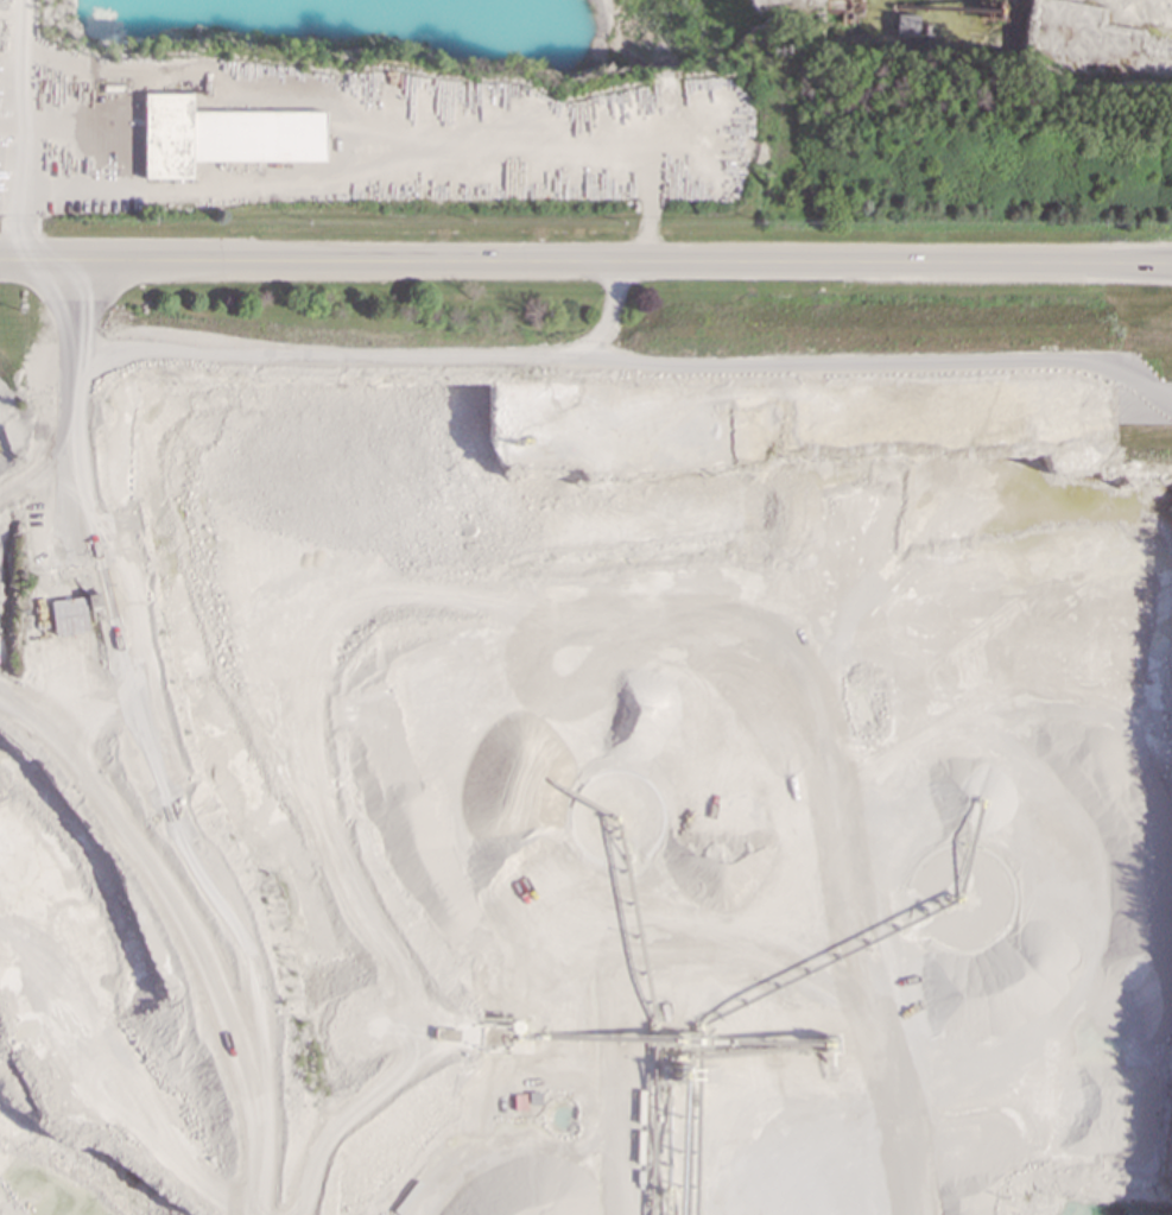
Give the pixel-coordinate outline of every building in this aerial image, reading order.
[(194,176),(192,93),(147,93),(147,177),(194,176)] [(51,600),(55,633),(88,631),(85,596),(51,600)]
